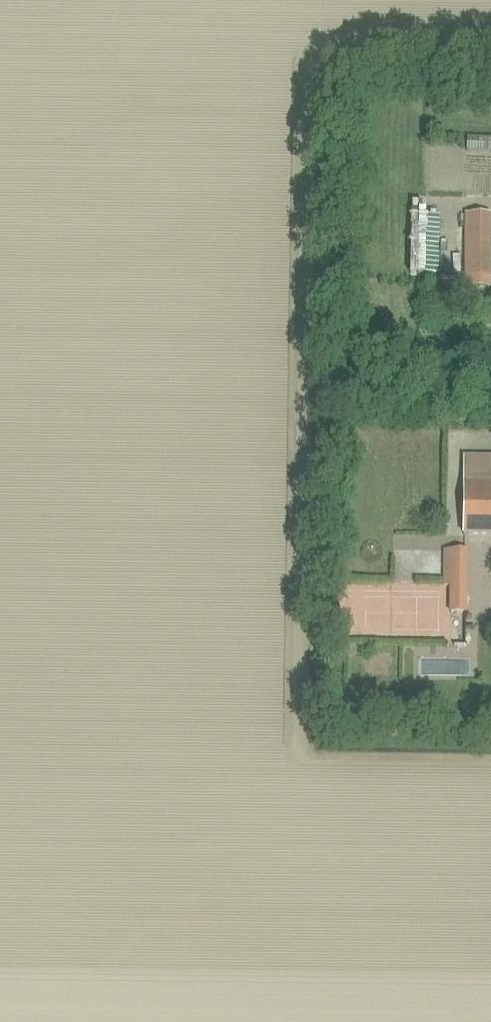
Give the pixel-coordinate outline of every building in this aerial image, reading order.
[(490,176),(490,151),(466,150),(466,157),(482,158),(481,176),(490,176)] [(490,279),(490,263),(490,215),(465,215),(464,279),(490,279)] [(464,457),(463,536),(490,536),(490,458),(464,457)] [(410,584),(411,568),(423,568),(423,548),(412,548),(412,538),(391,538),(390,583),(410,584)] [(466,585),(451,585),(451,613),(466,613),(466,585)]
